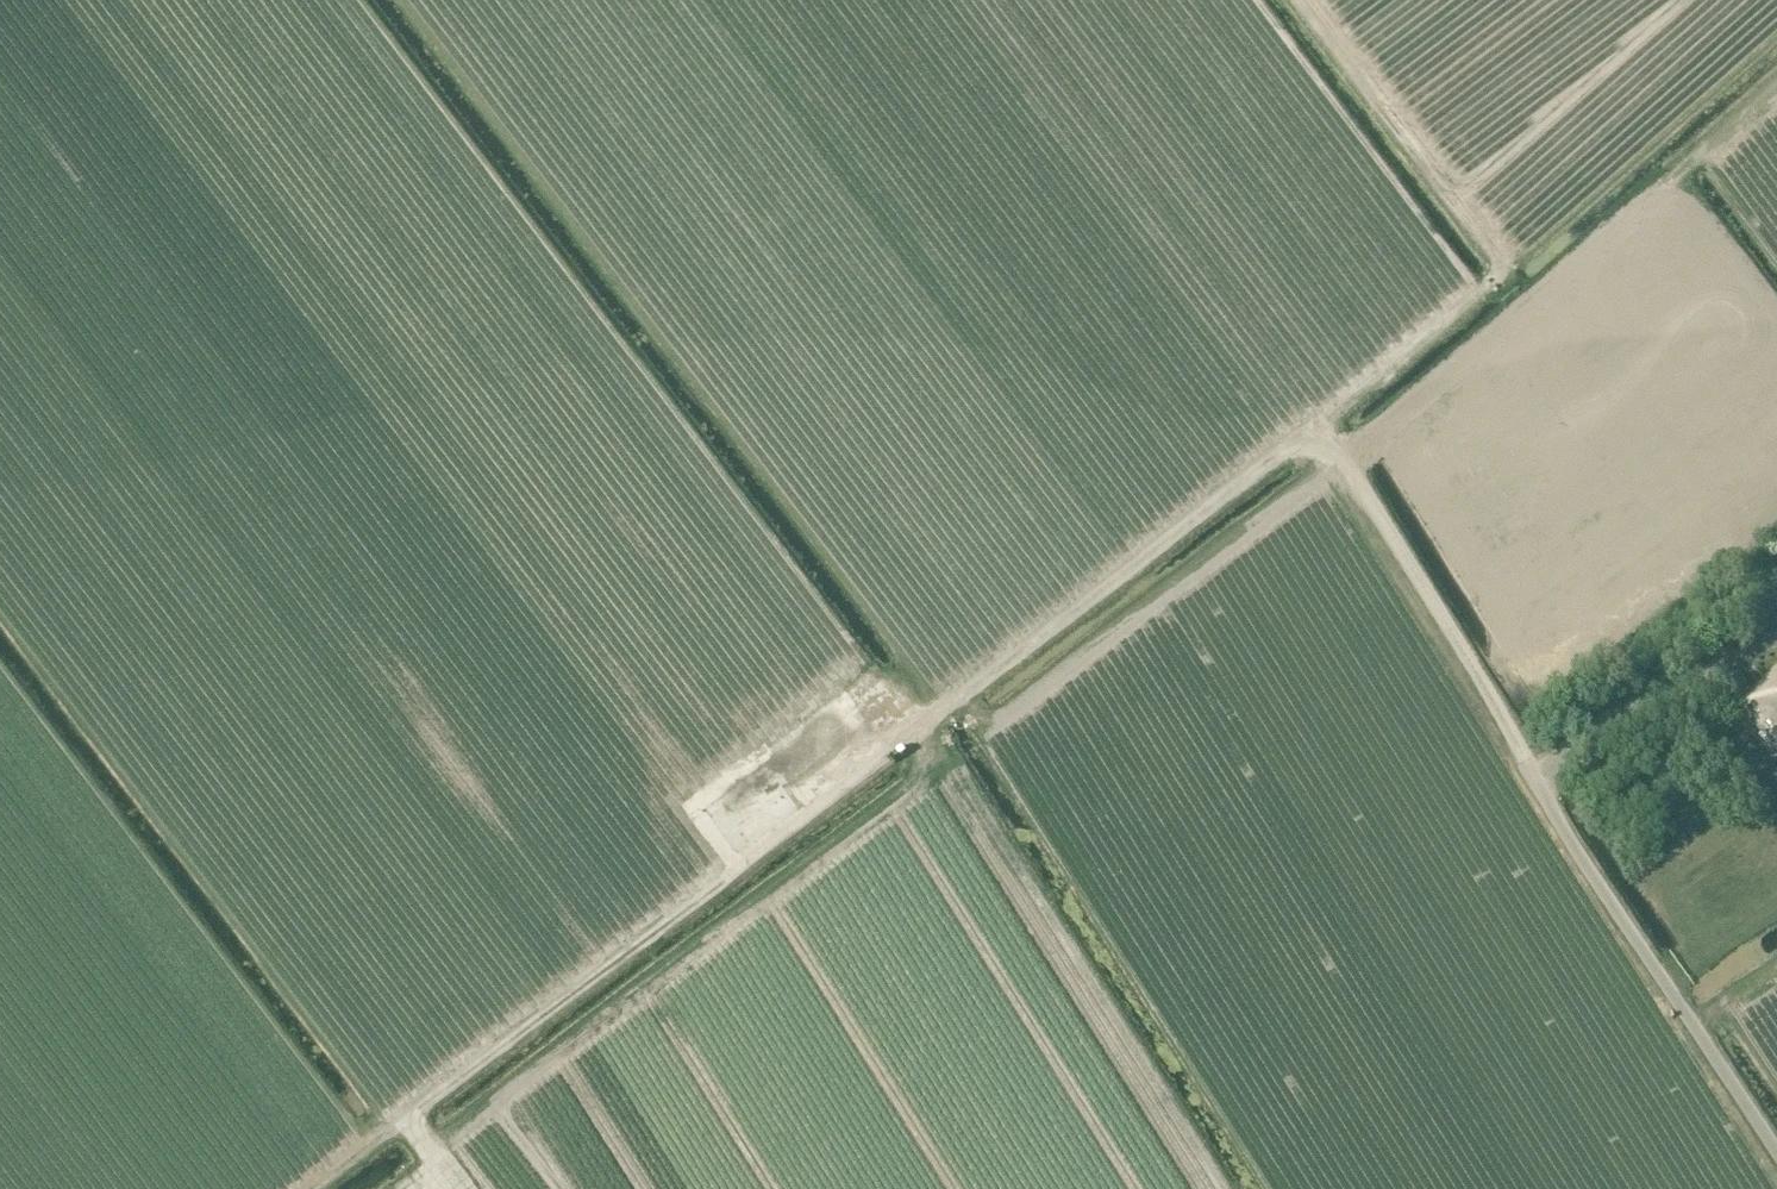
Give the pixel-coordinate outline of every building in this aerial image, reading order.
[(1736,707),(1776,749),(1776,669),(1736,707)]
